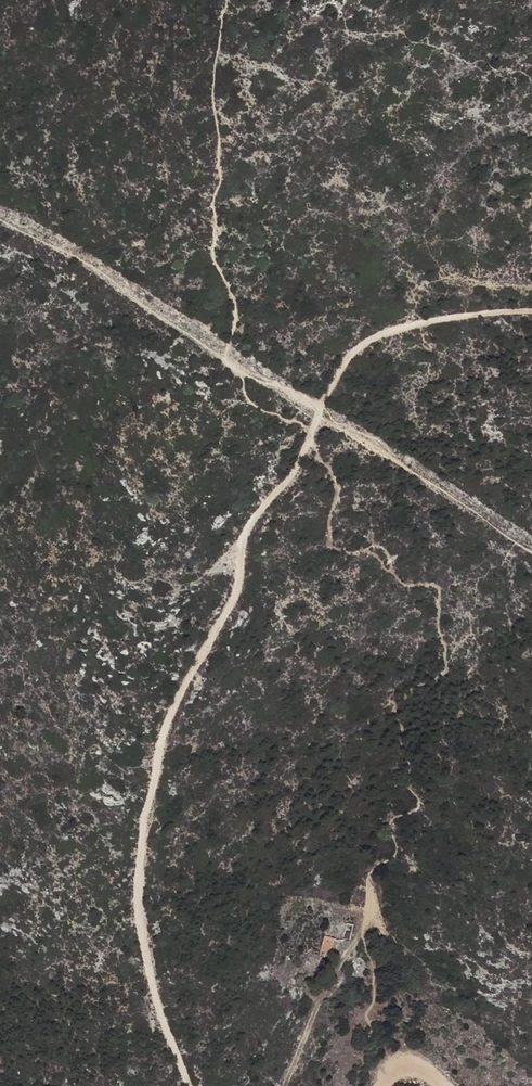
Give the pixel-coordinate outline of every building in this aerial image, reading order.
[(330,930),(324,929),(321,943),(328,944),(330,930)]
